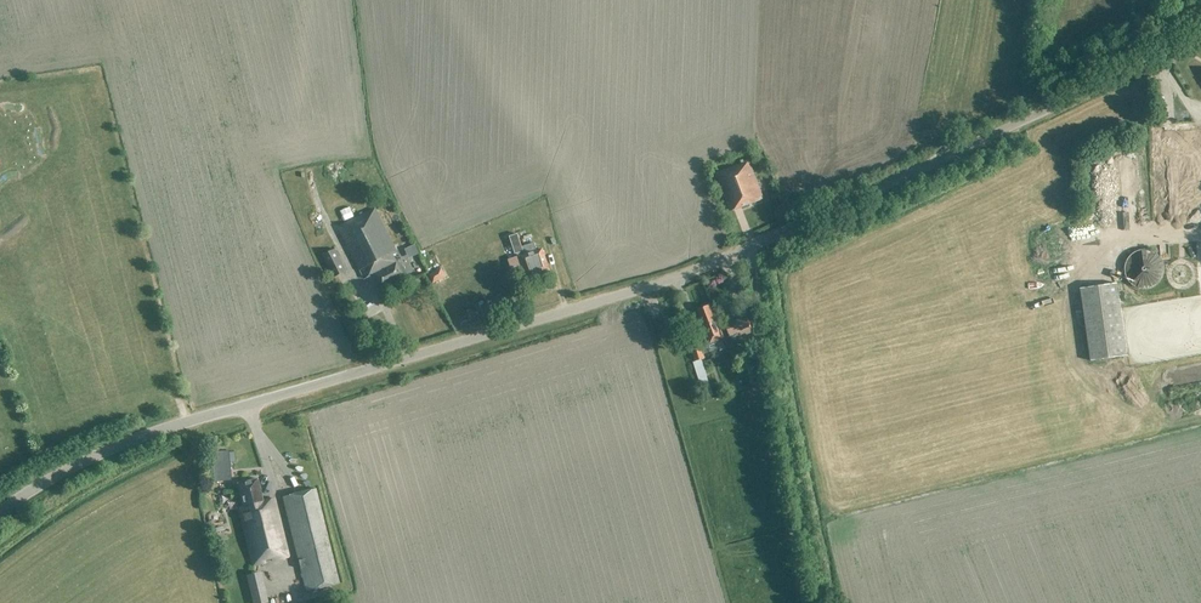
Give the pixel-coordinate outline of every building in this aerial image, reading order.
[(1157,222),(1200,219),(1200,126),(1152,129),(1157,222)] [(1116,174),(1132,171),(1129,155),(1113,157),(1116,174)] [(1105,160),(1092,160),(1093,181),(1105,181),(1105,160)] [(748,162),(716,175),(731,212),(763,200),(748,162)] [(375,210),(339,228),(365,279),(375,274),(382,289),(404,278),(392,253),(396,251),(375,210)] [(404,246),(408,255),(417,251),(413,242),(404,246)] [(523,247),(526,255),(521,257),(521,255),(509,259),(514,273),(526,269),(529,277),(549,270),(542,250),(538,251),(535,243),(523,247)] [(1190,266),(1189,244),(1177,245),(1179,267),(1190,266)] [(334,278),(347,271),(336,249),(322,255),(334,278)] [(1165,271),(1165,270),(1165,268),(1164,266),(1164,264),(1163,263),(1163,261),(1162,259),(1161,258),(1160,256),(1159,255),(1157,254),(1156,253),(1154,252),(1153,251),(1151,250),(1150,250),(1148,249),(1146,249),(1144,249),(1142,249),(1141,250),(1139,250),(1137,250),(1136,251),(1134,252),(1133,253),(1131,254),(1130,255),(1129,256),(1128,258),(1127,259),(1126,261),(1125,263),(1125,264),(1124,266),(1124,268),(1124,270),(1124,271),(1124,273),(1125,275),(1125,277),(1126,278),(1127,280),(1128,281),(1129,283),(1130,284),(1131,285),(1133,286),(1134,287),(1136,288),(1137,289),(1139,289),(1141,290),(1142,290),(1144,290),(1146,290),(1148,290),(1150,289),(1151,289),(1153,288),(1154,287),(1156,286),(1157,285),(1159,284),(1160,283),(1161,281),(1162,280),(1163,278),(1163,277),(1164,275),(1164,273),(1165,271)] [(1181,272),(1182,288),(1195,288),(1194,271),(1181,272)] [(1117,284),(1080,289),(1091,361),(1127,356),(1117,284)] [(700,348),(698,343),(689,346),(695,362),(704,358),(702,354),(717,349),(715,343),(724,339),(714,314),(713,314),(709,305),(697,310),(702,321),(700,322),(709,344),(700,348)] [(724,323),(730,338),(737,335),(740,342),(753,338),(745,315),(738,318),(739,319),(732,322),(732,320),(724,323)] [(230,480),(228,451),(212,453),(214,482),(230,480)] [(256,479),(236,484),(242,506),(239,507),(254,565),(265,563),(264,560),(271,558),(272,561),(288,557),(273,499),(262,502),(256,479)] [(282,496),(306,592),(339,584),(315,488),(282,496)]
